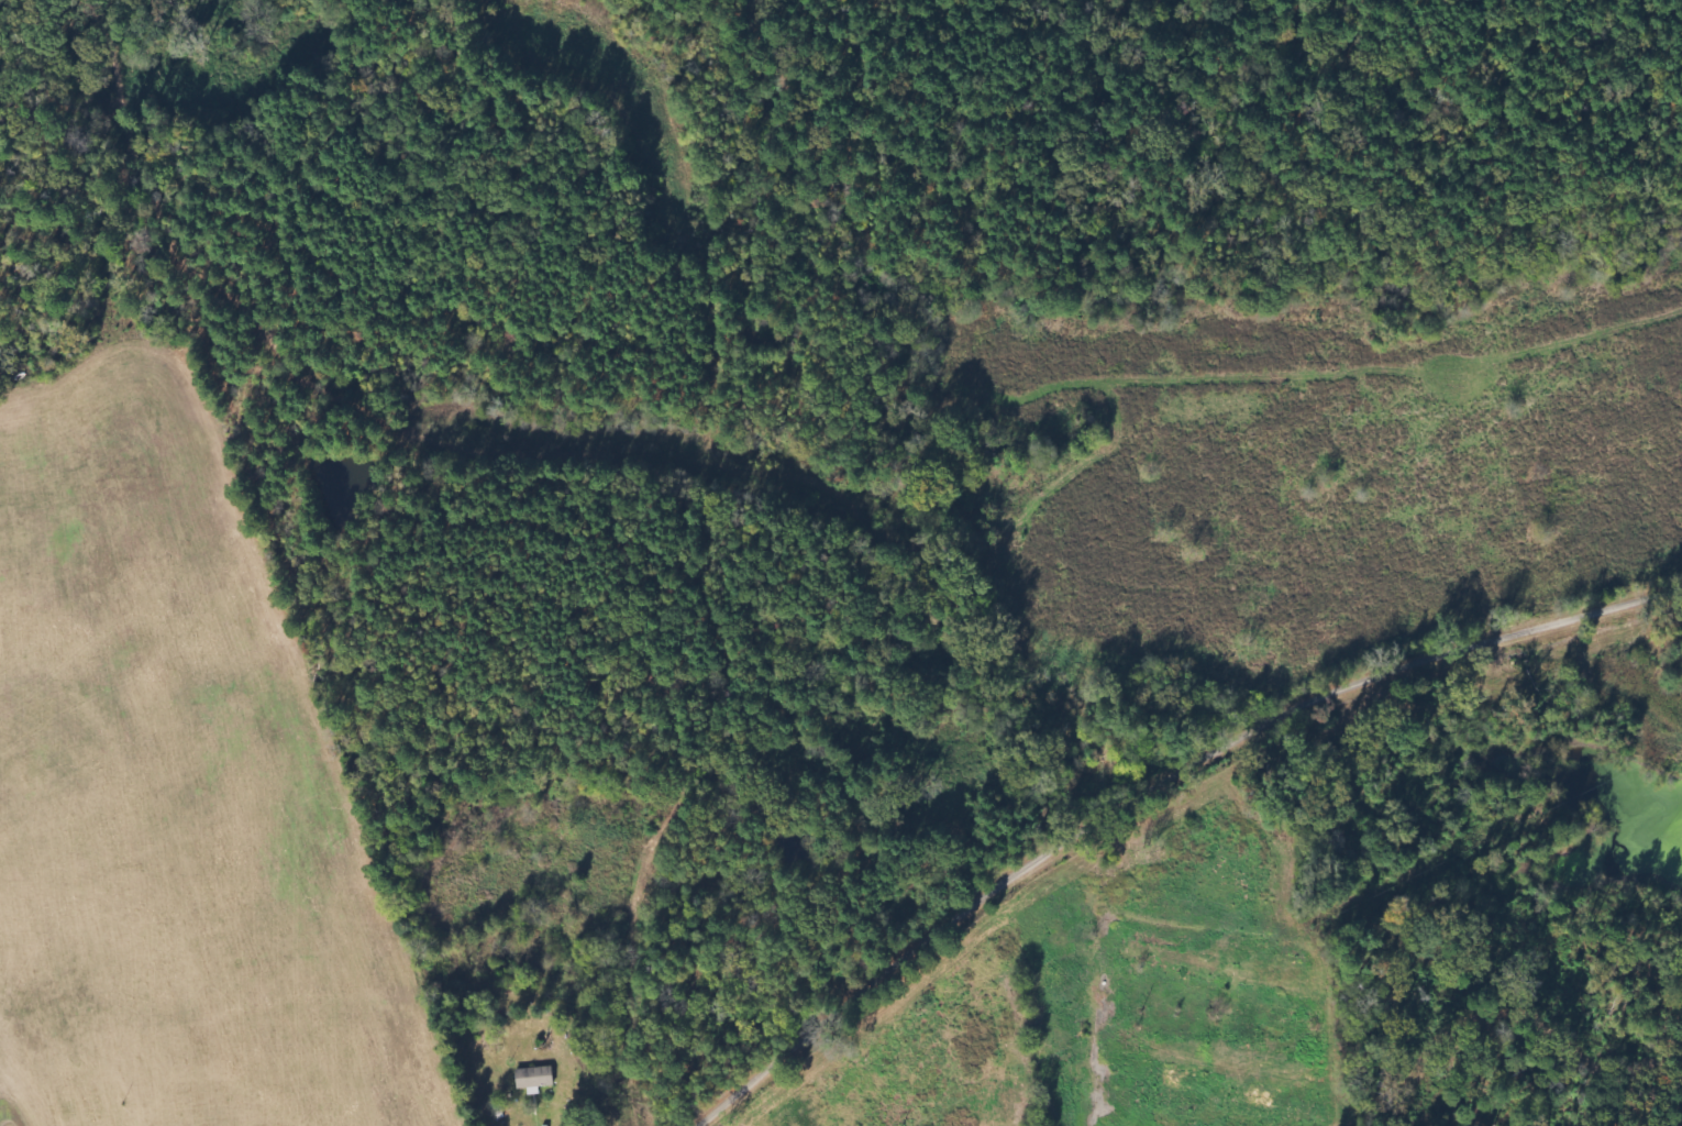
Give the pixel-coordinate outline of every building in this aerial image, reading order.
[(514,1068),(515,1087),(552,1086),(551,1066),(514,1068)]
